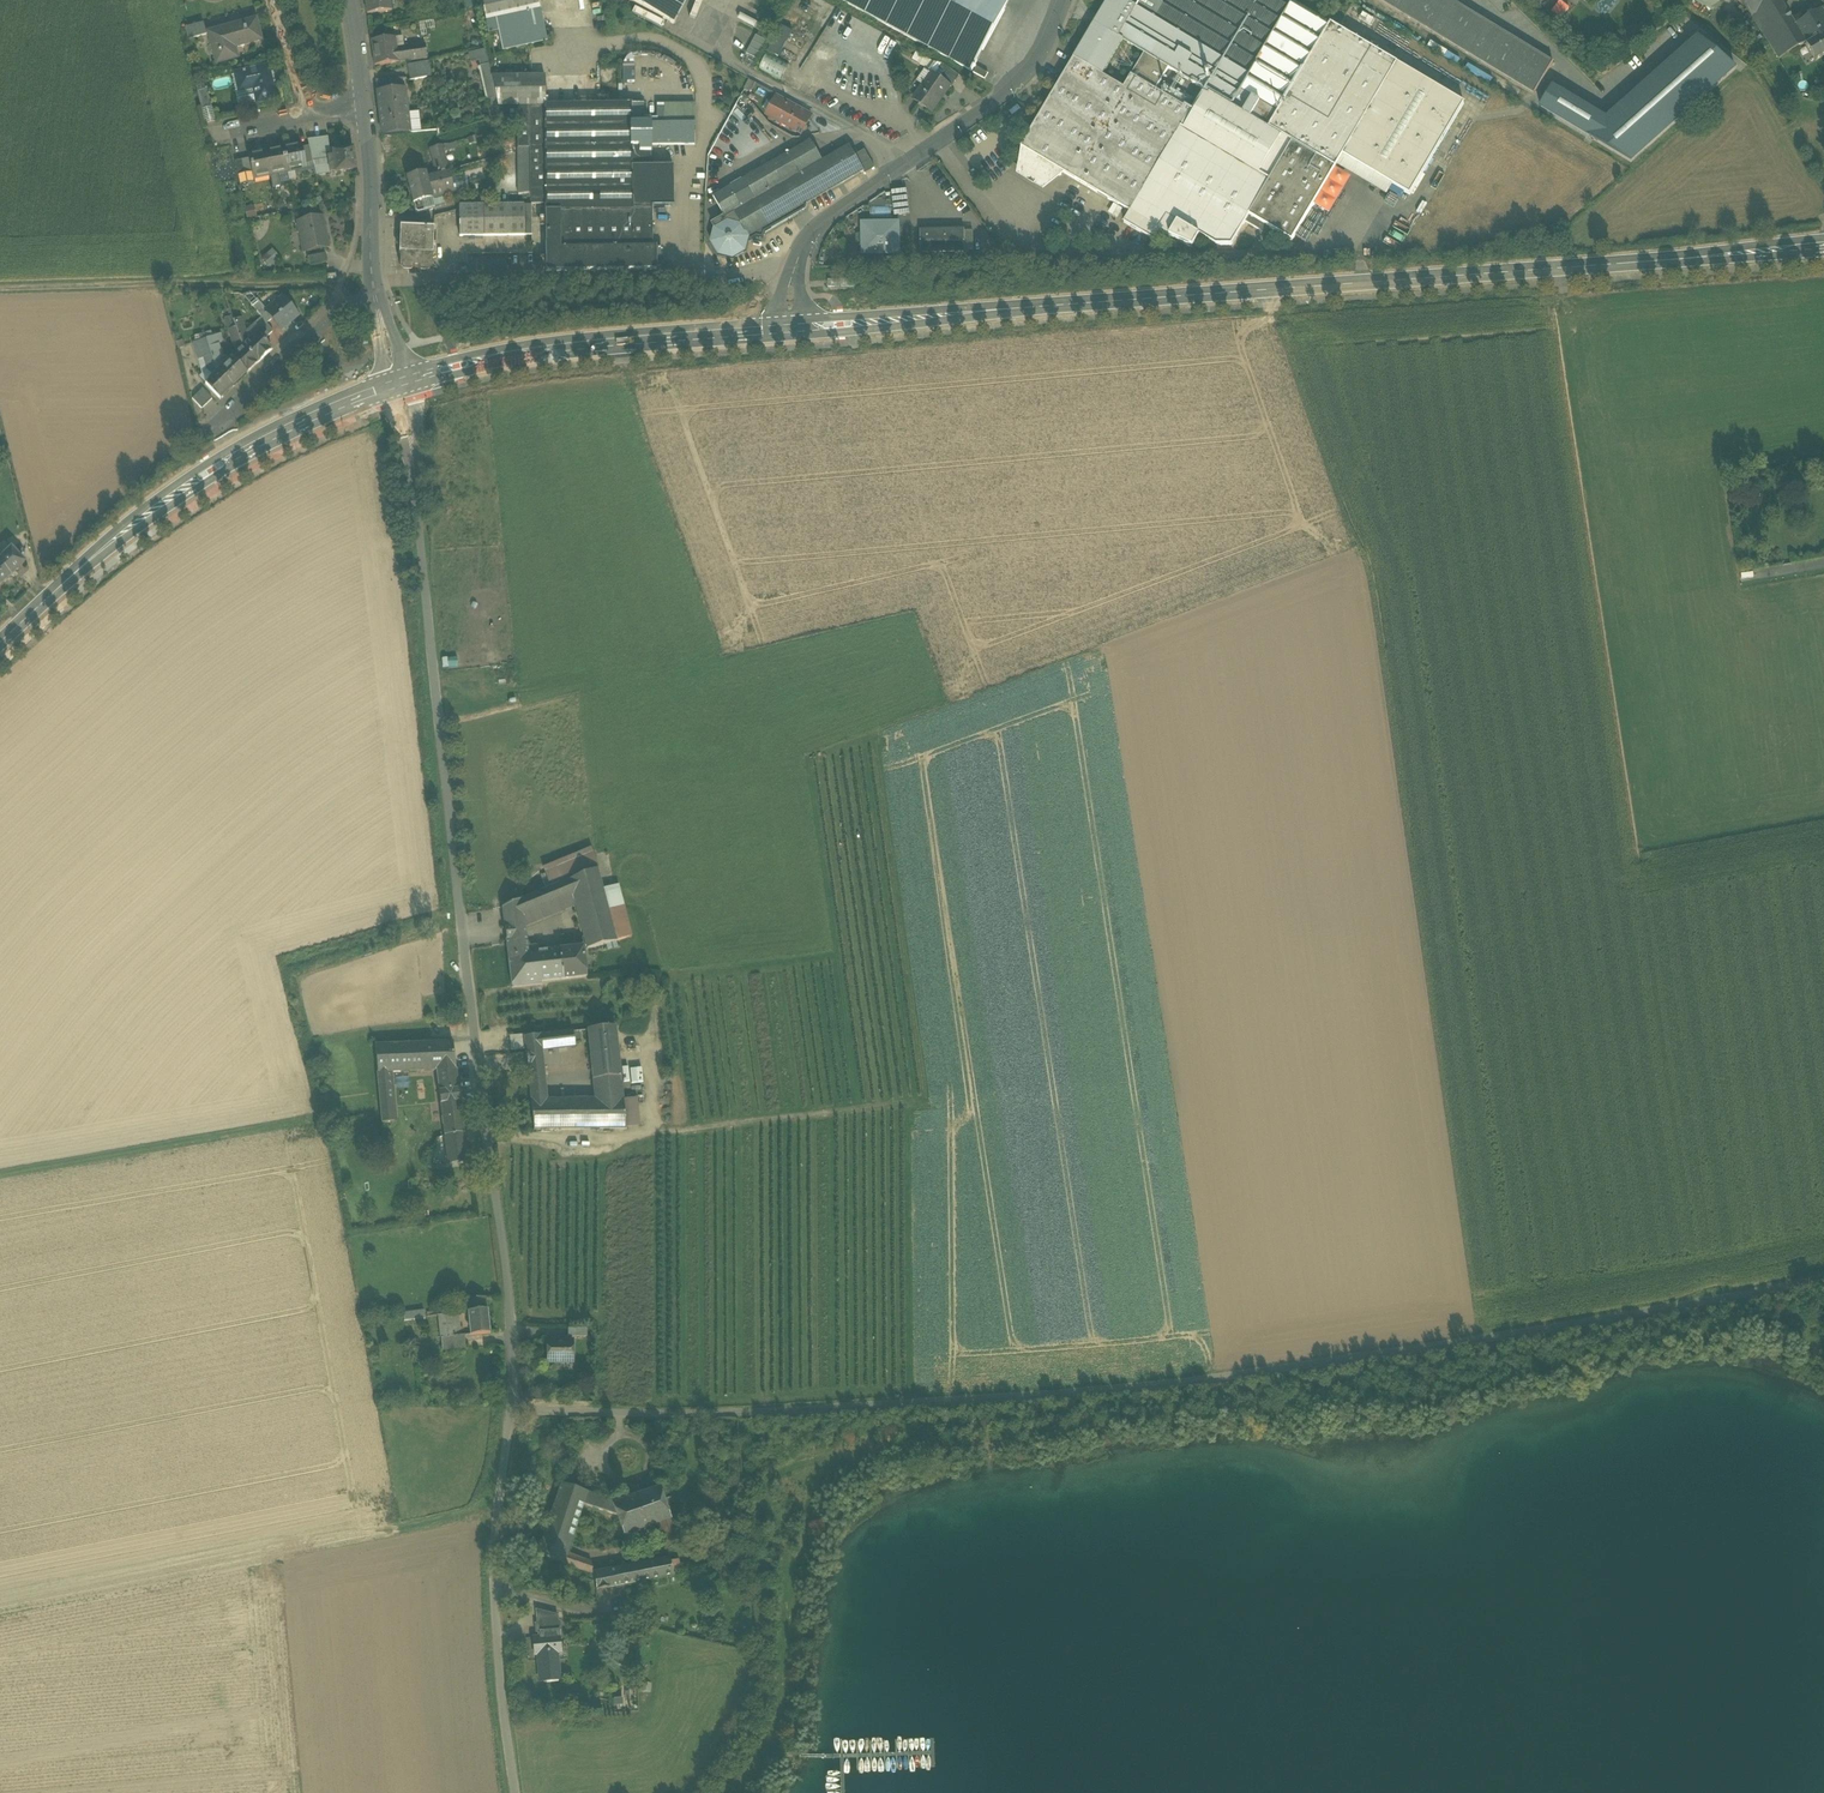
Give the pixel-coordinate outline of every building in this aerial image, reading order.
[(367,14),(392,11),(390,0),(365,0),(367,14)] [(484,10),(529,0),(482,0),(484,10)] [(503,52),(547,42),(542,21),(541,21),(538,11),(540,10),(538,0),(529,0),(484,10),(483,10),(489,34),(499,32),(503,52)] [(674,25),(687,0),(628,0),(674,25)] [(972,72),(1011,0),(840,0),(972,72)] [(1145,54),(1169,69),(1207,91),(1184,130),(1259,175),(1282,137),(1278,134),(1286,120),(1278,115),(1331,25),(1294,3),(1289,0),(1109,0),(1074,59),(1103,76),(1124,42),(1145,54)] [(1534,95),(1553,63),(1450,0),(1378,0),(1534,95)] [(1718,0),(1692,0),(1703,8),(1705,7),(1712,12),(1722,6),(1718,0)] [(1752,17),(1779,0),(1742,0),(1752,17)] [(1780,0),(1779,0),(1752,17),(1766,40),(1767,40),(1779,59),(1801,46),(1806,43),(1795,25),(1780,0)] [(1560,1),(1551,12),(1560,20),(1569,8),(1560,1)] [(1806,43),(1807,45),(1823,35),(1823,13),(1821,9),(1795,25),(1806,43)] [(215,59),(216,63),(236,58),(234,47),(261,40),(256,20),(209,33),(209,34),(210,39),(208,39),(213,60),(215,59)] [(186,28),(189,40),(205,36),(202,23),(186,28)] [(1337,166),(1343,156),(1397,64),(1331,25),(1278,115),(1286,120),(1278,134),(1282,137),(1292,143),(1335,169),(1337,166)] [(768,52),(779,58),(793,32),(782,27),(768,52)] [(1807,45),(1807,46),(1808,48),(1816,61),(1823,56),(1823,35),(1807,45)] [(746,54),(758,60),(768,42),(756,36),(746,54)] [(374,66),(399,63),(397,51),(395,37),(371,41),(374,66)] [(1606,119),(1552,87),(1540,107),(1631,162),(1735,69),(1698,38),(1606,119)] [(404,50),(397,51),(399,63),(427,59),(425,44),(403,47),(404,50)] [(481,67),(488,65),(485,49),(468,53),(470,63),(479,61),(481,67)] [(760,70),(781,81),(789,65),(768,53),(760,70)] [(1156,91),(1169,69),(1145,54),(1131,76),(1156,91)] [(1065,174),(1130,212),(1181,128),(1191,112),(1156,91),(1131,76),(1124,89),(1103,76),(1074,59),(1021,147),(1032,154),(1028,161),(1051,175),(1055,167),(1065,174)] [(407,65),(410,81),(427,77),(424,62),(407,65)] [(950,87),(951,88),(960,76),(942,64),(938,70),(944,74),(940,80),(950,87)] [(1464,104),(1397,64),(1343,156),(1393,186),(1410,196),(1464,104)] [(488,65),(481,67),(484,82),(492,80),(488,65)] [(253,86),(256,104),(275,100),(268,67),(234,74),(235,76),(238,89),(253,86)] [(973,73),(985,79),(988,74),(977,67),(973,73)] [(916,82),(923,87),(932,75),(925,70),(916,82)] [(944,74),(938,70),(934,75),(940,80),(944,74)] [(932,74),(932,75),(923,87),(914,100),(932,113),(950,87),(940,80),(934,75),(932,74)] [(239,108),(256,104),(253,86),(238,89),(235,76),(232,77),(239,108)] [(545,243),(546,272),(656,271),(656,264),(656,248),(652,248),(652,206),(674,206),(673,167),(650,167),(650,146),(695,146),(695,125),(663,125),(650,125),(642,125),(642,105),(631,105),(545,106),(545,76),(491,77),(503,129),(517,125),(518,149),(530,149),(531,193),(531,205),(535,205),(535,207),(540,208),(540,204),(545,204),(546,243),(545,243)] [(376,81),(381,126),(409,123),(405,90),(403,78),(376,80),(376,81)] [(484,82),(488,100),(496,98),(492,80),(484,82)] [(745,90),(751,93),(756,84),(750,81),(745,90)] [(197,92),(201,109),(211,106),(207,89),(197,92)] [(786,107),(784,110),(774,105),(778,96),(767,115),(778,121),(802,134),(809,120),(808,119),(789,109),(786,107)] [(789,109),(808,119),(811,114),(792,103),(778,96),(774,105),(784,110),(786,107),(789,109)] [(500,117),(496,98),(488,100),(492,119),(500,117)] [(211,106),(201,109),(205,124),(215,122),(211,106)] [(695,106),(663,106),(663,125),(695,125),(695,106)] [(410,133),(409,123),(381,126),(382,135),(410,133)] [(1184,130),(1181,128),(1130,212),(1124,223),(1153,240),(1159,230),(1170,236),(1169,237),(1193,248),(1200,236),(1217,246),(1232,246),(1246,222),(1263,232),(1266,226),(1249,216),(1269,181),(1259,175),(1184,130)] [(475,137),(467,139),(469,145),(477,143),(475,137)] [(1282,137),(1259,175),(1269,181),(1292,143),(1282,137)] [(308,143),(309,146),(311,156),(330,153),(328,138),(318,139),(318,141),(308,143)] [(282,147),(287,173),(295,172),(306,169),(305,165),(302,148),(301,143),(282,147)] [(442,146),(444,153),(457,150),(455,143),(442,146)] [(1313,205),(1335,169),(1292,143),(1269,181),(1249,216),(1266,226),(1292,242),(1313,205)] [(865,151),(855,156),(850,147),(823,162),(813,145),(798,155),(795,151),(714,197),(726,218),(714,225),(717,230),(713,243),(720,255),(733,258),(745,252),(748,239),(753,241),(757,238),(763,240),(765,233),(806,210),(807,206),(806,204),(863,171),(865,175),(875,169),(865,151)] [(309,146),(302,148),(305,165),(313,163),(311,156),(309,146)] [(454,194),(451,180),(444,153),(442,146),(431,149),(434,164),(437,173),(434,173),(433,171),(406,177),(413,205),(413,204),(415,212),(417,213),(434,209),(432,200),(454,194)] [(265,151),(271,176),(278,175),(287,173),(282,147),(265,151)] [(1032,154),(1021,147),(1016,175),(1043,191),(1065,174),(1055,167),(1051,175),(1028,161),(1032,154)] [(518,180),(518,194),(531,193),(530,149),(518,149),(518,180)] [(353,150),(333,152),(333,157),(335,173),(355,170),(353,150)] [(253,180),(271,176),(265,151),(248,154),(249,159),(252,173),(253,180)] [(311,156),(313,163),(328,160),(328,157),(333,157),(333,152),(330,153),(311,156)] [(1343,156),(1337,166),(1387,196),(1393,186),(1343,156)] [(249,159),(242,160),(245,174),(252,173),(249,159)] [(238,176),(245,174),(242,160),(235,162),(238,176)] [(316,175),(330,173),(328,160),(313,163),(316,175)] [(1335,169),(1313,205),(1329,215),(1351,178),(1335,169)] [(296,179),(295,172),(287,173),(289,181),(296,179)] [(254,182),(253,180),(252,173),(245,174),(238,176),(239,183),(240,185),(254,182)] [(280,187),(278,175),(271,176),(273,189),(280,187)] [(463,177),(451,180),(454,194),(467,191),(463,177)] [(892,193),(895,216),(909,214),(907,191),(892,193)] [(459,237),(524,236),(524,205),(459,206),(459,237)] [(524,236),(532,236),(532,223),(531,206),(528,206),(524,205),(524,236)] [(303,232),(307,251),(328,247),(324,227),(321,227),(319,219),(297,223),(299,233),(303,232)] [(885,254),(899,254),(899,223),(862,223),(863,255),(878,254),(878,245),(885,245),(885,254)] [(399,254),(400,254),(433,255),(434,229),(400,227),(399,254)] [(921,253),(965,253),(965,251),(965,232),(965,231),(920,231),(921,253)] [(973,232),(965,232),(965,251),(973,251),(973,232)] [(274,249),(262,258),(269,266),(280,257),(274,249)] [(432,268),(433,255),(400,254),(400,267),(432,268)] [(308,258),(310,267),(327,264),(325,255),(308,258)] [(828,281),(829,288),(863,287),(863,280),(828,281)] [(271,321),(281,332),(298,316),(281,298),(265,312),(264,313),(271,321)] [(256,315),(260,319),(266,325),(271,321),(264,313),(265,312),(262,309),(256,315)] [(224,319),(228,331),(235,328),(232,319),(232,317),(224,319)] [(239,317),(232,319),(235,328),(242,348),(243,348),(249,343),(239,317)] [(273,333),(266,325),(260,319),(253,326),(259,333),(263,337),(266,340),(273,333)] [(242,348),(235,328),(228,331),(233,343),(238,353),(243,348),(242,348)] [(249,343),(243,348),(258,363),(269,352),(258,342),(263,337),(259,333),(249,343)] [(213,369),(218,373),(222,369),(216,345),(213,336),(205,339),(210,356),(213,369)] [(192,342),(197,359),(202,358),(210,356),(205,339),(192,342)] [(246,375),(258,363),(243,348),(238,353),(232,360),(246,375)] [(205,369),(206,371),(213,378),(218,373),(213,369),(210,356),(202,358),(205,369)] [(232,388),(246,375),(232,360),(222,369),(218,373),(232,388)] [(206,385),(213,378),(206,371),(199,378),(206,385)] [(220,400),(232,388),(218,373),(213,378),(206,385),(220,400)] [(191,400),(200,409),(211,399),(202,390),(191,400)] [(0,560),(0,565),(11,577),(25,563),(11,549),(2,558),(0,560)] [(11,577),(0,565),(0,587),(11,577)] [(1809,684),(1811,697),(1823,694),(1823,682),(1809,684)] [(544,867),(550,888),(564,883),(567,881),(597,869),(592,849),(544,867)] [(597,869),(567,881),(573,895),(576,906),(587,949),(617,942),(616,941),(603,889),(597,869)] [(569,897),(573,895),(567,881),(564,883),(569,897)] [(550,905),(569,897),(564,883),(550,888),(544,891),(550,905)] [(603,889),(616,941),(633,937),(619,885),(603,889)] [(533,912),(550,905),(544,891),(521,900),(523,916),(533,912)] [(524,926),(524,927),(576,906),(573,895),(569,897),(550,905),(533,912),(537,921),(524,926)] [(524,927),(524,926),(523,916),(521,900),(502,908),(505,929),(524,927)] [(537,921),(533,912),(523,916),(524,926),(537,921)] [(526,938),(524,927),(505,929),(506,940),(526,938)] [(528,953),(526,938),(506,940),(512,988),(542,985),(541,981),(537,952),(528,953)] [(559,950),(563,979),(587,976),(583,947),(559,950)] [(542,952),(537,952),(541,981),(563,979),(559,950),(549,951),(542,952)] [(590,1050),(591,1058),(619,1054),(616,1028),(608,1029),(588,1031),(590,1050)] [(574,1033),(564,1034),(565,1047),(575,1046),(575,1043),(574,1033)] [(526,1050),(526,1051),(542,1049),(565,1047),(564,1034),(525,1038),(526,1050)] [(510,1037),(511,1052),(526,1050),(525,1038),(524,1036),(510,1037)] [(453,1043),(387,1044),(390,1073),(437,1071),(456,1071),(453,1043)] [(375,1045),(380,1102),(393,1100),(390,1073),(387,1044),(375,1045)] [(526,1051),(528,1066),(544,1064),(542,1049),(526,1051)] [(591,1058),(594,1081),(622,1077),(619,1054),(591,1058)] [(528,1066),(532,1101),(548,1100),(544,1064),(528,1066)] [(458,1091),(456,1071),(437,1071),(439,1093),(458,1091)] [(624,1099),(622,1077),(594,1081),(596,1100),(603,1099),(607,1129),(628,1129),(628,1128),(624,1099)] [(460,1106),(458,1091),(439,1093),(441,1108),(460,1106)] [(535,1130),(607,1129),(603,1099),(596,1100),(548,1100),(532,1101),(535,1130)] [(637,1099),(624,1099),(628,1128),(640,1127),(637,1099)] [(380,1102),(381,1111),(394,1110),(393,1100),(380,1102)] [(467,1162),(460,1106),(441,1108),(448,1165),(467,1162)] [(395,1122),(394,1110),(381,1111),(382,1123),(395,1122)] [(468,1312),(470,1336),(490,1334),(487,1310),(485,1298),(467,1300),(468,1312)] [(435,1316),(438,1315),(452,1314),(451,1307),(435,1309),(435,1316)] [(403,1313),(404,1321),(425,1319),(424,1311),(403,1313)] [(452,1321),(452,1314),(438,1315),(441,1338),(461,1336),(459,1320),(452,1321)] [(570,1338),(589,1339),(589,1330),(570,1330),(570,1338)] [(441,1338),(442,1350),(465,1348),(465,1336),(461,1336),(441,1338)] [(572,1365),(574,1365),(574,1342),(549,1342),(548,1364),(564,1364),(564,1361),(572,1362),(572,1365)] [(567,1552),(584,1503),(588,1491),(570,1485),(562,1482),(538,1553),(564,1562),(567,1552)] [(639,1494),(631,1497),(633,1506),(638,1504),(646,1528),(659,1524),(672,1520),(661,1487),(639,1494)] [(598,1494),(588,1491),(584,1503),(617,1515),(613,1503),(612,1499),(598,1494)] [(624,1535),(646,1528),(638,1504),(633,1506),(631,1497),(613,1503),(617,1515),(624,1535)] [(659,1524),(661,1531),(674,1527),(672,1520),(659,1524)] [(680,1544),(674,1527),(661,1531),(667,1549),(680,1544)] [(591,1560),(567,1552),(564,1562),(593,1572),(591,1560)] [(670,1558),(648,1563),(651,1579),(673,1574),(673,1572),(671,1561),(670,1558)] [(671,1561),(673,1572),(682,1570),(680,1559),(671,1561)] [(648,1563),(638,1564),(641,1580),(651,1579),(648,1563)] [(638,1564),(610,1570),(613,1586),(641,1580),(638,1564)] [(603,1588),(613,1586),(610,1570),(594,1573),(597,1589),(603,1588)] [(537,1611),(538,1624),(558,1622),(557,1616),(537,1611)] [(558,1622),(538,1624),(535,1624),(536,1633),(538,1633),(559,1631),(561,1631),(560,1622),(558,1622)] [(557,1653),(561,1652),(560,1636),(559,1636),(541,1638),(532,1638),(534,1655),(538,1655),(540,1682),(560,1680),(557,1653)]
